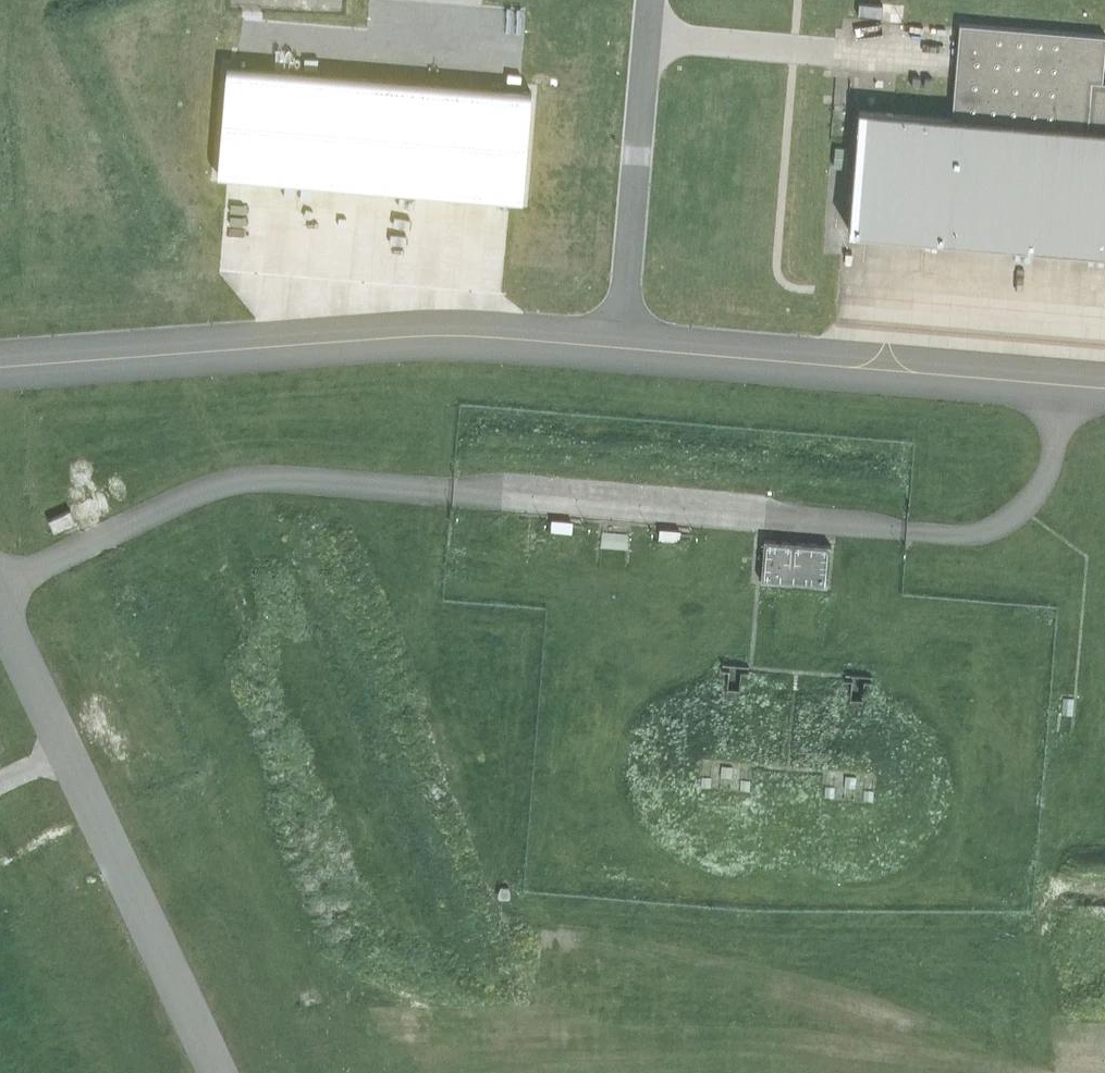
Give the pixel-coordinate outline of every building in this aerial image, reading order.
[(881,17),(882,4),(859,2),(858,15),(881,17)] [(1102,82),(1104,51),(1104,35),(958,22),(950,118),(858,110),(848,230),(1104,251),(1104,82),(1102,82)] [(234,67),(225,175),(514,199),(523,91),(234,67)] [(848,147),(835,146),(833,167),(846,168),(848,147)] [(54,531),(75,521),(70,509),(48,519),(54,531)] [(572,524),(551,523),(550,530),(571,532),(572,524)] [(680,533),(659,532),(658,539),(679,541),(680,533)] [(760,581),(820,586),(826,587),(830,545),(763,539),(760,581)]
